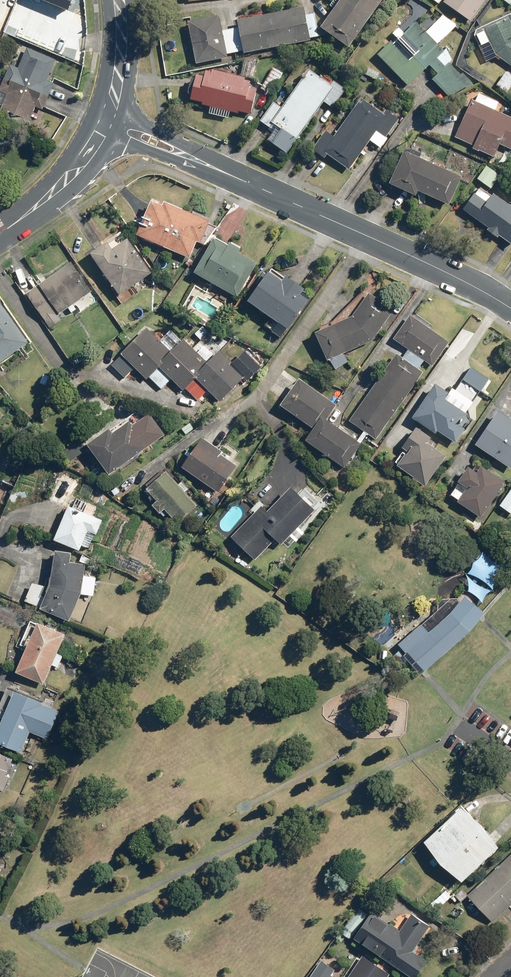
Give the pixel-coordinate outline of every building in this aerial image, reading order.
[(69,11),(74,0),(43,0),(69,11)] [(383,0),(342,0),(323,27),(351,46),(383,0)] [(487,0),(447,0),(445,4),(471,22),(487,0)] [(318,13),(306,15),(305,8),(239,20),(241,28),(224,31),(221,16),(190,21),(191,25),(187,26),(188,34),(192,33),(198,64),(229,58),(228,55),(311,41),(310,39),(323,37),(318,13)] [(428,33),(439,44),(457,27),(446,14),(427,31),(428,33)] [(486,30),(478,35),(484,46),(492,42),(500,58),(510,65),(510,22),(509,18),(486,30)] [(409,86),(430,66),(438,74),(434,78),(452,98),(473,85),(452,61),(446,66),(439,58),(446,52),(439,44),(428,33),(427,31),(419,23),(396,44),(394,41),(380,54),(409,86)] [(11,65),(5,78),(49,97),(55,83),(48,80),(57,60),(28,48),(19,68),(11,65)] [(255,65),(245,63),(243,74),(254,76),(255,65)] [(382,72),(368,66),(364,75),(378,81),(382,72)] [(273,94),(284,73),(274,67),(262,89),(273,94)] [(228,119),(230,113),(239,115),(240,112),(252,115),(259,90),(251,88),(253,80),(213,70),(213,73),(205,71),(203,77),(197,76),(191,99),(203,103),(202,105),(214,108),(212,114),(228,119)] [(274,129),(277,125),(299,140),(326,102),(335,108),(349,89),(335,80),(331,85),(311,71),(284,109),(274,102),(261,120),(274,129)] [(508,71),(498,84),(508,92),(510,88),(510,74),(508,71)] [(11,121),(27,128),(36,107),(43,110),(49,97),(5,78),(1,89),(0,90),(0,92),(7,95),(2,106),(1,109),(14,115),(11,121)] [(497,111),(501,102),(480,92),(476,101),(472,100),(455,138),(474,146),(473,147),(496,158),(501,145),(510,150),(510,117),(497,111)] [(386,109),(384,112),(363,98),(335,138),(326,132),(314,151),(326,159),(328,156),(349,170),(370,140),(382,148),(401,119),(386,109)] [(8,140),(0,136),(0,158),(8,140)] [(391,184),(419,196),(421,192),(451,206),(464,177),(406,151),(391,184)] [(478,178),(493,189),(502,177),(487,166),(478,178)] [(493,193),(491,195),(480,188),(464,211),(510,243),(510,205),(493,193)] [(191,258),(198,242),(205,245),(216,229),(205,225),(207,221),(154,199),(138,236),(191,258)] [(123,305),(136,297),(131,289),(155,274),(128,231),(91,254),(123,305)] [(259,264),(240,252),(242,249),(233,243),(230,246),(216,237),(195,272),(237,298),(259,264)] [(27,295),(50,329),(65,319),(62,314),(77,304),(83,312),(101,300),(75,262),(27,295)] [(274,268),(269,274),(265,271),(256,283),(261,286),(250,302),(289,330),(311,299),(304,294),(306,291),(274,268)] [(328,361),(331,360),(337,369),(350,362),(344,354),(373,341),(395,311),(371,293),(354,317),(316,334),(328,361)] [(4,304),(0,307),(0,365),(32,342),(4,304)] [(432,367),(449,343),(430,329),(432,326),(413,312),(394,339),(410,350),(404,358),(399,355),(352,422),(377,440),(424,373),(421,370),(426,362),(432,367)] [(205,326),(195,335),(202,342),(211,333),(205,326)] [(125,379),(137,368),(149,380),(151,377),(162,389),(172,378),(184,390),(187,388),(198,399),(208,390),(222,404),(246,380),(249,382),(264,367),(247,350),(231,365),(221,354),(210,365),(185,339),(173,352),(149,327),(110,364),(125,379)] [(337,406),(300,378),(281,405),(315,429),(307,440),(346,467),(362,444),(327,420),(337,406)] [(450,393),(437,384),(413,417),(456,447),(468,431),(461,426),(469,414),(468,413),(475,403),(454,388),(450,393)] [(499,411),(476,444),(510,467),(510,419),(499,411)] [(166,435),(150,414),(135,425),(132,420),(117,432),(113,428),(89,446),(113,476),(166,435)] [(406,452),(397,466),(427,486),(447,456),(430,445),(435,437),(419,427),(403,450),(406,452)] [(204,438),(183,467),(220,494),(241,465),(204,438)] [(460,500),(458,502),(482,519),(507,482),(484,466),(480,472),(470,466),(458,483),(460,484),(452,495),(460,500)] [(66,510),(83,482),(65,471),(48,499),(66,510)] [(168,471),(148,488),(160,501),(154,506),(161,514),(166,510),(178,524),(198,507),(186,493),(191,489),(184,481),(179,485),(168,471)] [(305,534),(300,529),(317,511),(293,487),(268,511),(263,506),(233,537),(257,561),(278,540),(283,545),(292,537),(297,542),(305,534)] [(510,514),(510,492),(501,507),(510,514)] [(55,541),(81,552),(90,531),(98,535),(104,521),(70,506),(55,541)] [(70,622),(82,595),(94,597),(97,578),(85,576),(86,565),(73,563),(75,553),(58,551),(52,591),(43,610),(70,622)] [(491,588),(493,590),(496,578),(507,568),(493,561),(483,551),(479,558),(473,563),(471,569),(467,574),(475,576),(482,580),(487,584),(491,588)] [(483,588),(473,582),(465,574),(468,580),(468,585),(469,589),(467,592),(475,595),(482,603),(485,595),(492,591),(483,588)] [(438,610),(399,644),(407,652),(403,655),(420,674),(423,671),(469,631),(485,613),(466,596),(462,601),(459,598),(443,598),(439,601),(438,610)] [(27,647),(29,648),(18,674),(44,685),(52,666),(59,669),(64,657),(57,654),(66,635),(32,620),(28,630),(25,628),(16,647),(26,651),(27,647)] [(24,752),(31,733),(50,740),(62,710),(16,692),(0,731),(0,742),(24,752)] [(1,791),(5,793),(19,760),(0,752),(0,795),(1,791)] [(464,806),(427,841),(444,863),(465,881),(501,846),(494,837),(485,824),(469,810),(464,806)] [(467,896),(492,922),(499,914),(505,909),(510,903),(510,854),(467,896)] [(462,888),(455,895),(461,901),(468,894),(462,888)] [(357,908),(340,933),(348,939),(365,914),(357,908)] [(351,938),(409,976),(414,976),(426,960),(412,950),(429,925),(410,913),(399,930),(384,920),(369,911),(351,938)] [(388,973),(361,955),(346,976),(386,976),(388,973)] [(319,960),(308,976),(333,976),(329,975),(333,969),(319,960)]
